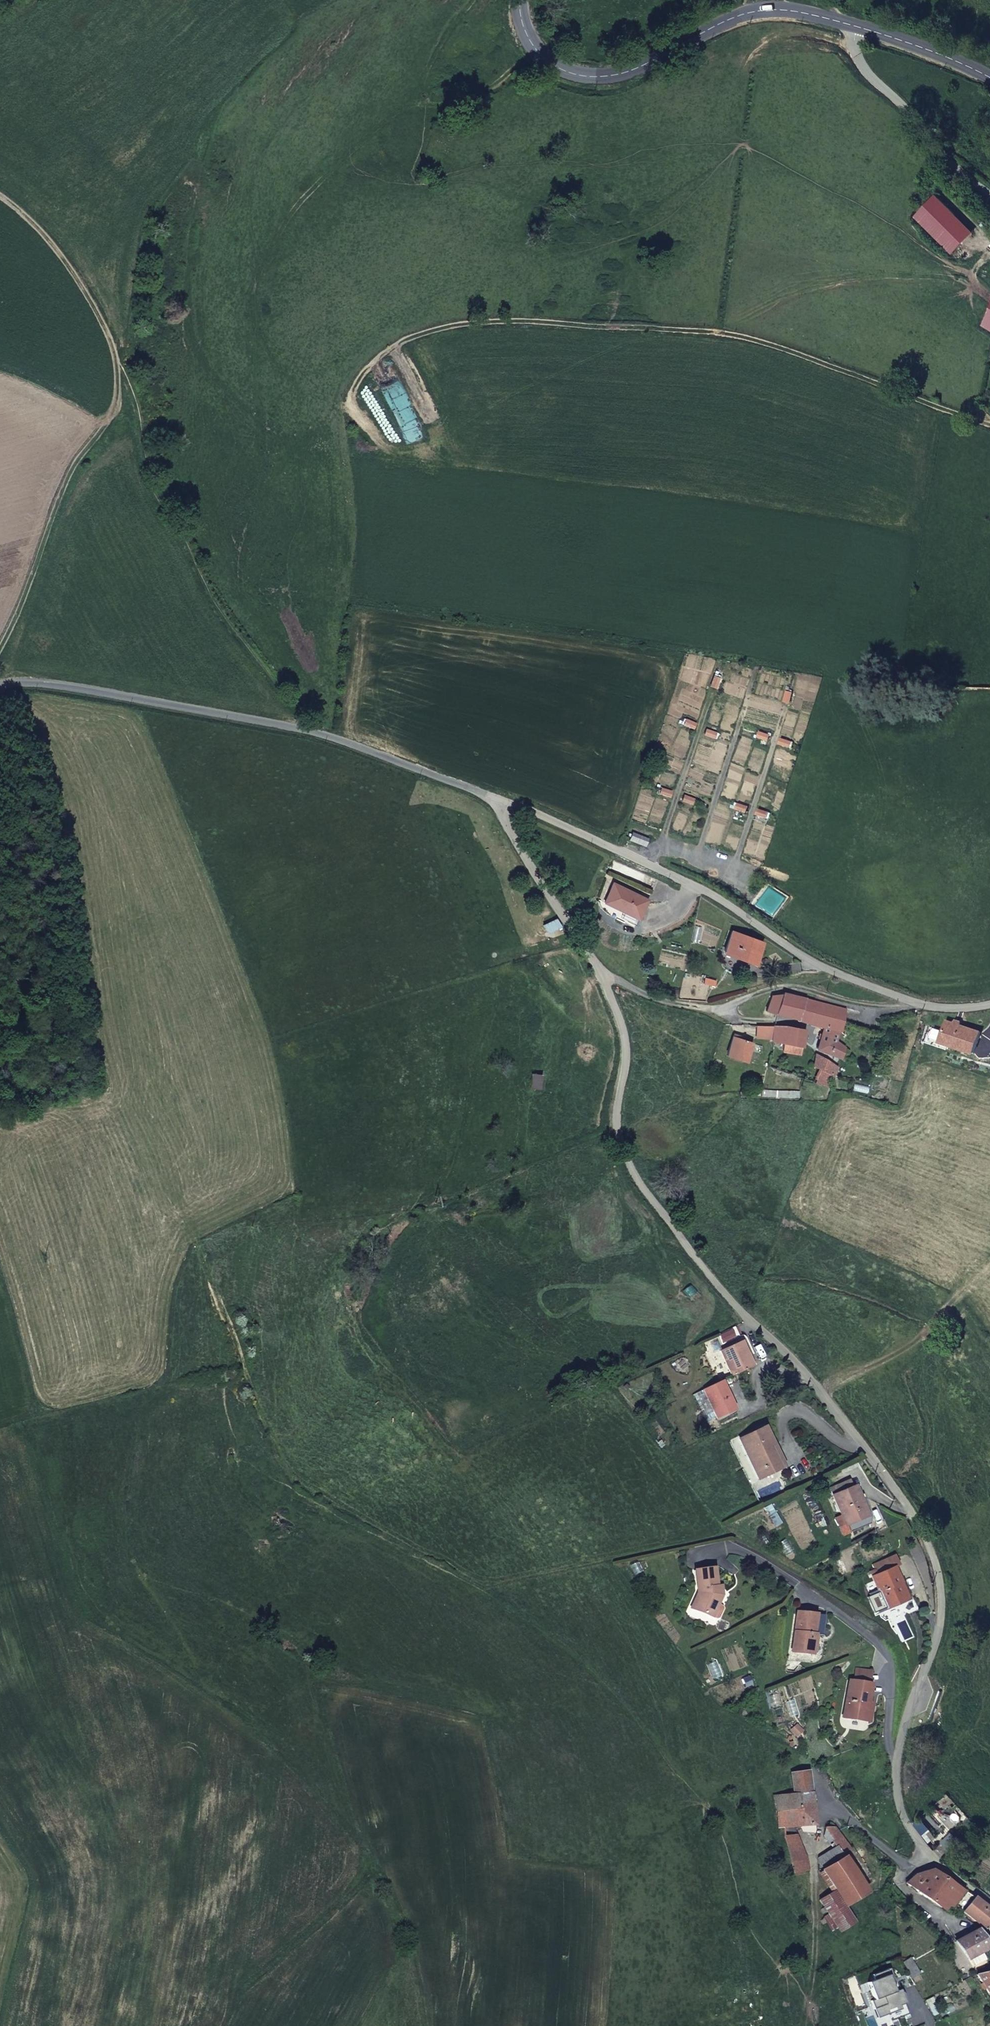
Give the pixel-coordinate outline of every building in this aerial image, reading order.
[(949,199),(928,219),(962,256),(984,236),(949,199)] [(647,898),(613,882),(603,901),(619,908),(614,917),(622,921),(623,918),(634,924),(647,898)] [(614,917),(619,908),(603,901),(599,899),(603,911),(614,917)] [(762,941),(732,930),(724,950),(754,961),(762,941)] [(703,982),(714,985),(715,979),(705,976),(703,982)] [(804,997),(783,991),(782,992),(775,1012),(797,1017),(804,997)] [(775,1012),(782,992),(771,993),(765,1009),(775,1012)] [(839,1028),(845,1006),(804,997),(797,1017),(809,1021),(825,1025),(818,1047),(840,1055),(844,1046),(835,1039),(839,1028)] [(749,1029),(772,1038),(774,1024),(749,1023),(749,1029)] [(774,1024),(772,1038),(784,1041),(802,1044),(806,1028),(774,1024)] [(727,1053),(746,1059),(750,1046),(760,1049),(762,1044),(742,1037),(742,1034),(733,1032),(727,1053)] [(802,1044),(784,1041),(783,1049),(801,1051),(802,1044)] [(825,1084),(837,1065),(827,1059),(828,1058),(819,1053),(813,1064),(821,1067),(814,1081),(825,1084)] [(722,1349),(734,1374),(755,1364),(749,1351),(743,1339),(722,1349)] [(749,1351),(755,1364),(757,1363),(751,1350),(749,1351)] [(705,1389),(719,1418),(733,1411),(728,1400),(732,1399),(723,1380),(705,1389)] [(728,1400),(733,1411),(735,1414),(738,1412),(732,1399),(728,1400)] [(764,1425),(740,1437),(759,1476),(780,1466),(769,1444),(773,1443),(764,1425)] [(769,1444),(780,1466),(783,1464),(773,1443),(769,1444)] [(854,1485),(833,1495),(846,1524),(849,1532),(871,1523),(854,1485)] [(874,1572),(876,1577),(892,1570),(898,1567),(894,1557),(872,1567),(874,1572)] [(869,1574),(871,1578),(886,1610),(907,1601),(892,1570),(876,1577),(874,1572),(869,1574)] [(714,1576),(695,1578),(698,1600),(694,1617),(712,1622),(716,1609),(719,1610),(721,1599),(717,1598),(716,1591),(714,1576)] [(802,1615),(799,1654),(820,1656),(822,1637),(819,1634),(820,1616),(802,1615)] [(859,1683),(853,1719),(874,1723),(877,1705),(880,1685),(859,1683)] [(877,1705),(874,1723),(879,1724),(882,1705),(877,1705)] [(807,1773),(791,1775),(793,1797),(773,1799),(779,1833),(782,1833),(784,1839),(796,1838),(795,1828),(806,1827),(807,1835),(813,1835),(814,1831),(807,1773)] [(822,1872),(835,1892),(846,1907),(866,1894),(841,1856),(849,1850),(834,1829),(825,1829),(823,1836),(826,1844),(830,1842),(834,1850),(840,1860),(822,1872)] [(957,1839),(948,1833),(941,1844),(950,1849),(957,1839)] [(796,1838),(784,1839),(791,1864),(805,1861),(796,1838)] [(840,1860),(834,1850),(818,1860),(818,1866),(822,1872),(840,1860)] [(807,1860),(805,1861),(791,1864),(795,1877),(810,1871),(807,1860)] [(931,1871),(916,1876),(911,1880),(910,1879),(907,1885),(928,1899),(943,1878),(931,1871)] [(973,1899),(943,1878),(928,1899),(944,1911),(948,1905),(962,1914),(963,1913),(973,1899)] [(819,1902),(840,1933),(854,1924),(844,1908),(846,1907),(835,1892),(819,1902)] [(973,1899),(963,1913),(984,1930),(987,1928),(989,1932),(989,1912),(973,1899)] [(989,1948),(978,1931),(956,1943),(967,1960),(969,1959),(973,1967),(984,1960),(979,1953),(989,1948)] [(910,1958),(902,1963),(911,1979),(919,1974),(910,1958)] [(977,1977),(989,1999),(989,1973),(977,1977)]
